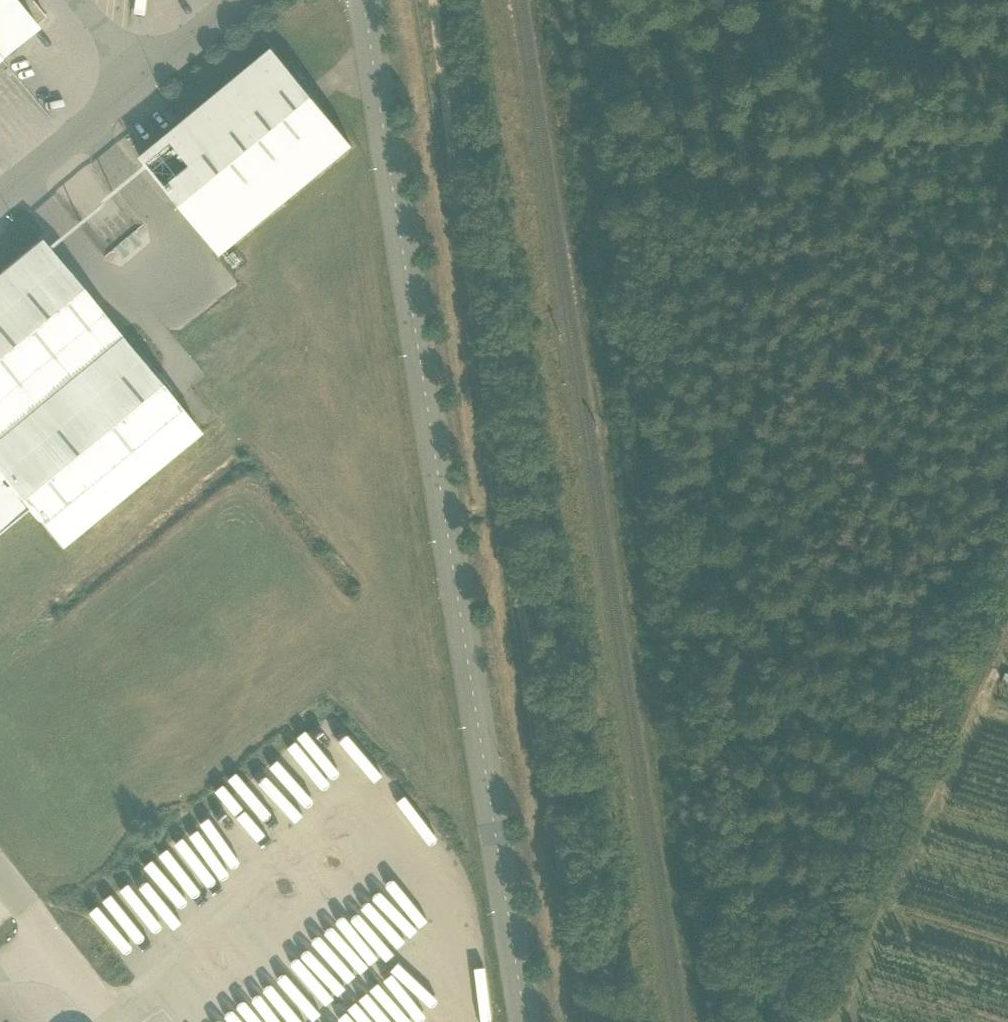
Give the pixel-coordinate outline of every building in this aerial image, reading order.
[(37,28),(35,25),(45,16),(32,0),(0,0),(0,58),(37,28)] [(352,146),(306,90),(272,49),(140,157),(221,255),(352,146)] [(38,519),(60,547),(199,433),(121,338),(41,239),(0,273),(0,530),(27,508),(37,520),(38,519)]
